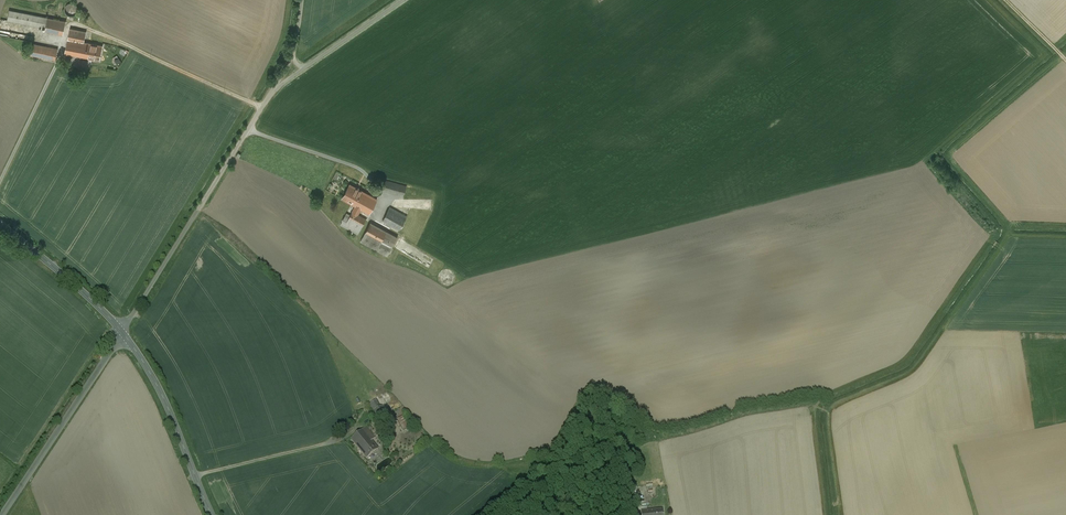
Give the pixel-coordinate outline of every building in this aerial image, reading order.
[(75,4),(73,3),(71,3),(69,3),(67,4),(66,6),(65,8),(65,10),(65,12),(66,14),(68,15),(70,16),(72,16),(74,15),(76,14),(77,12),(78,10),(78,8),(77,6),(75,4)] [(47,17),(9,10),(7,20),(45,27),(47,17)] [(66,21),(47,17),(45,27),(44,31),(63,34),(66,21)] [(86,31),(70,28),(65,53),(81,56),(84,42),(86,31)] [(103,46),(84,42),(81,56),(100,60),(103,46)] [(58,49),(32,44),(30,54),(56,60),(58,49)] [(114,57),(118,64),(123,61),(119,55),(114,57)] [(383,180),(382,187),(405,193),(407,186),(383,180)] [(363,192),(350,184),(342,199),(355,206),(363,192)] [(377,199),(363,192),(355,206),(350,216),(349,218),(362,226),(366,219),(358,215),(362,209),(369,213),(377,199)] [(407,217),(390,207),(383,221),(399,230),(407,217)] [(358,234),(362,226),(349,218),(350,216),(346,214),(341,224),(358,234)] [(398,237),(370,223),(361,241),(388,256),(398,237)] [(383,405),(380,407),(376,400),(369,405),(379,420),(389,414),(383,405)] [(404,431),(411,427),(405,415),(398,418),(404,431)] [(376,437),(367,427),(363,430),(372,441),(376,437)] [(363,430),(352,439),(361,450),(372,441),(363,430)] [(372,441),(361,450),(368,458),(379,449),(372,441)]
